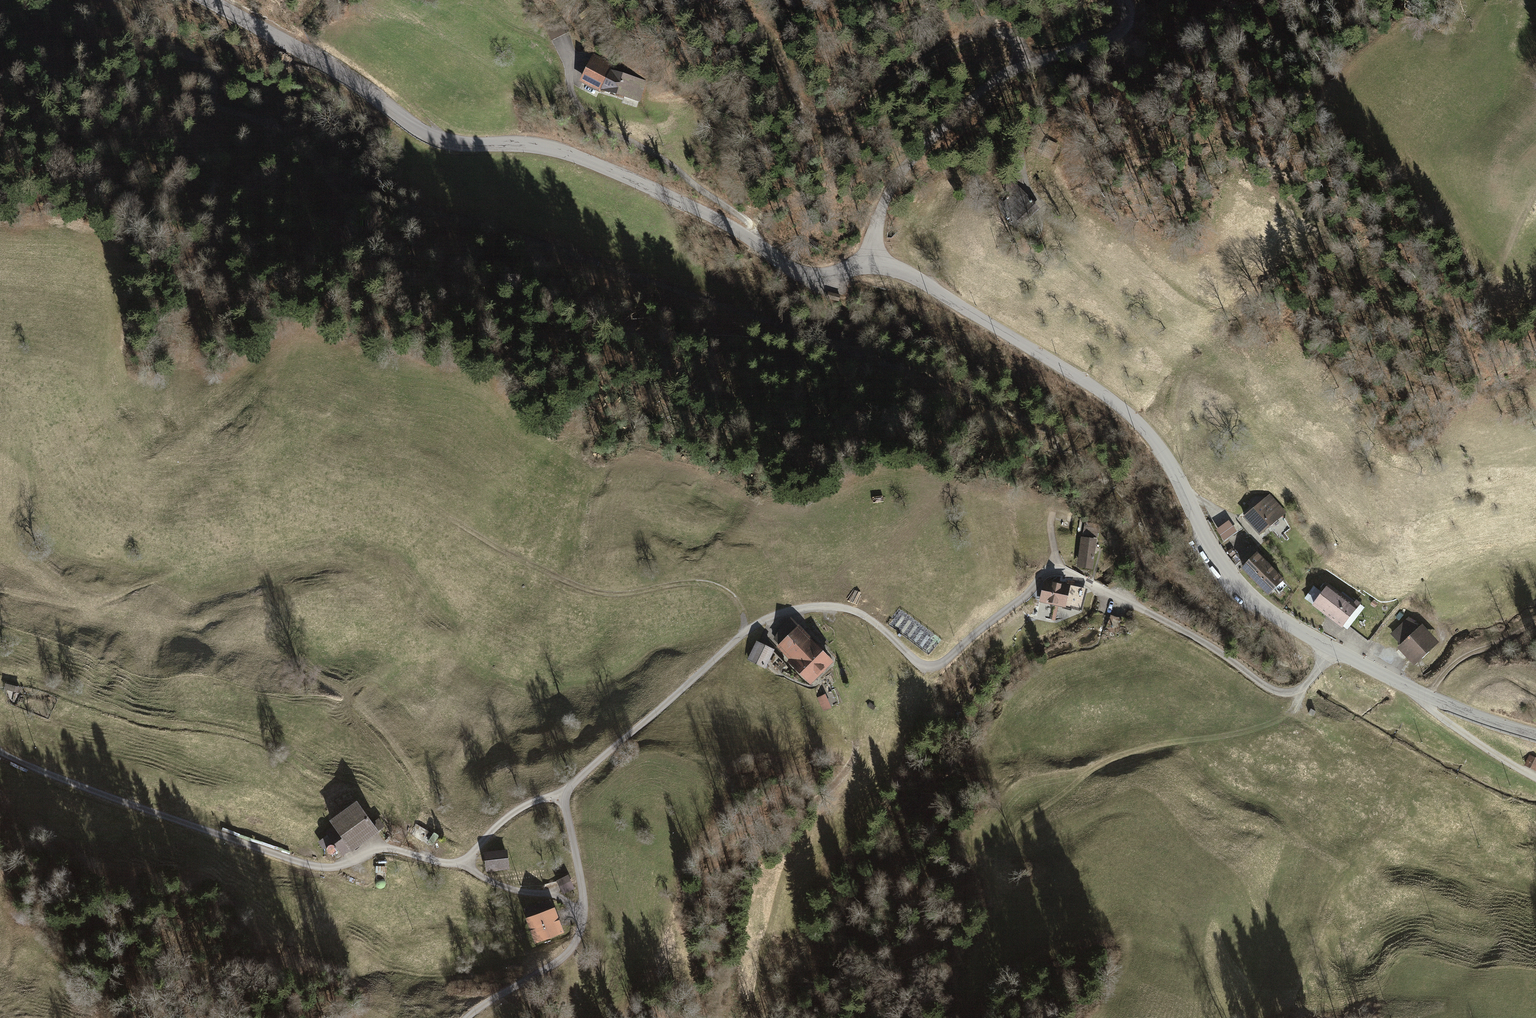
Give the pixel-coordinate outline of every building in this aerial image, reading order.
[(580,82),(599,92),(610,71),(614,63),(594,53),(580,82)] [(646,81),(610,71),(599,92),(623,98),(640,103),(646,81)] [(1015,185),(998,202),(1022,226),(1040,209),(1031,201),(1015,185)] [(1270,495),(1243,519),(1259,537),(1270,528),(1287,513),(1270,495)] [(1228,522),(1216,529),(1223,540),(1236,533),(1228,522)] [(1091,570),(1093,571),(1101,525),(1084,523),(1078,559),(1077,568),(1091,570)] [(1232,549),(1227,552),(1230,557),(1235,553),(1232,549)] [(1240,569),(1268,597),(1276,589),(1280,593),(1287,587),(1283,583),(1285,581),(1257,552),(1252,557),(1240,569)] [(1044,580),(1039,603),(1082,612),(1087,589),(1064,584),(1044,580)] [(1329,585),(1314,605),(1347,630),(1349,627),(1360,612),(1357,610),(1362,604),(1357,601),(1354,604),(1329,585)] [(773,640),(779,645),(799,626),(791,617),(780,627),(773,640)] [(1390,635),(1400,646),(1419,629),(1409,618),(1390,635)] [(1422,625),(1419,629),(1400,646),(1397,649),(1413,667),(1439,643),(1422,625)] [(787,661),(810,685),(822,674),(834,663),(799,626),(779,645),(777,647),(789,660),(787,661)] [(817,627),(812,632),(818,637),(822,633),(817,627)] [(774,651),(757,642),(747,660),(765,669),(774,651)] [(780,661),(776,665),(780,670),(784,666),(780,661)] [(982,675),(973,670),(968,681),(978,685),(982,675)] [(22,688),(5,684),(4,689),(21,694),(22,688)] [(816,697),(823,711),(831,707),(824,693),(816,697)] [(968,698),(961,695),(956,708),(963,711),(968,698)] [(1529,753),(1523,764),(1535,770),(1535,757),(1529,753)] [(348,852),(383,828),(377,819),(370,824),(355,801),(327,821),(332,828),(324,833),(340,855),(347,850),(348,852)] [(506,851),(483,853),(485,873),(509,870),(506,851)] [(556,881),(563,895),(574,889),(567,875),(556,881)] [(523,910),(527,919),(553,909),(550,900),(523,910)] [(554,908),(553,909),(527,919),(525,919),(534,944),(564,933),(560,923),(554,908)]
